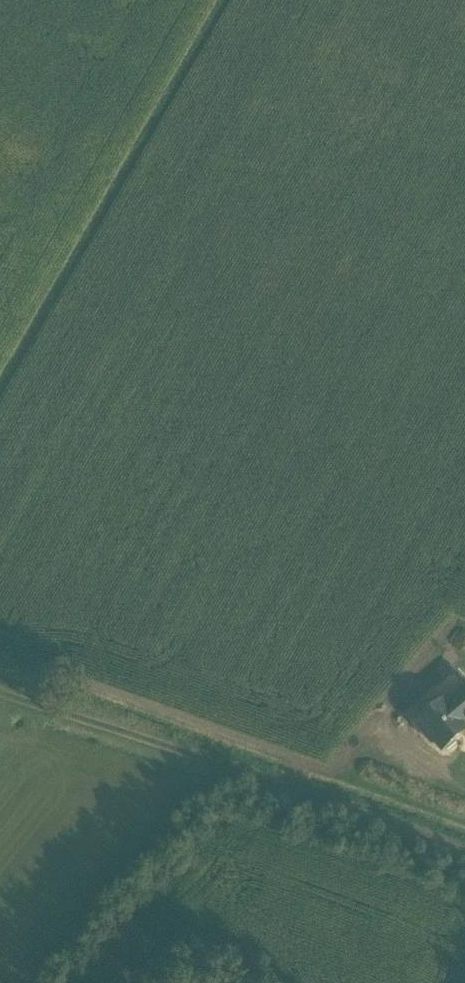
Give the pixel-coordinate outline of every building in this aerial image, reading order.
[(464,726),(464,689),(446,705),(443,701),(416,724),(433,744),(435,742),(443,752),(446,749),(448,751),(457,743),(455,741),(464,733),(464,727),(464,726)]
